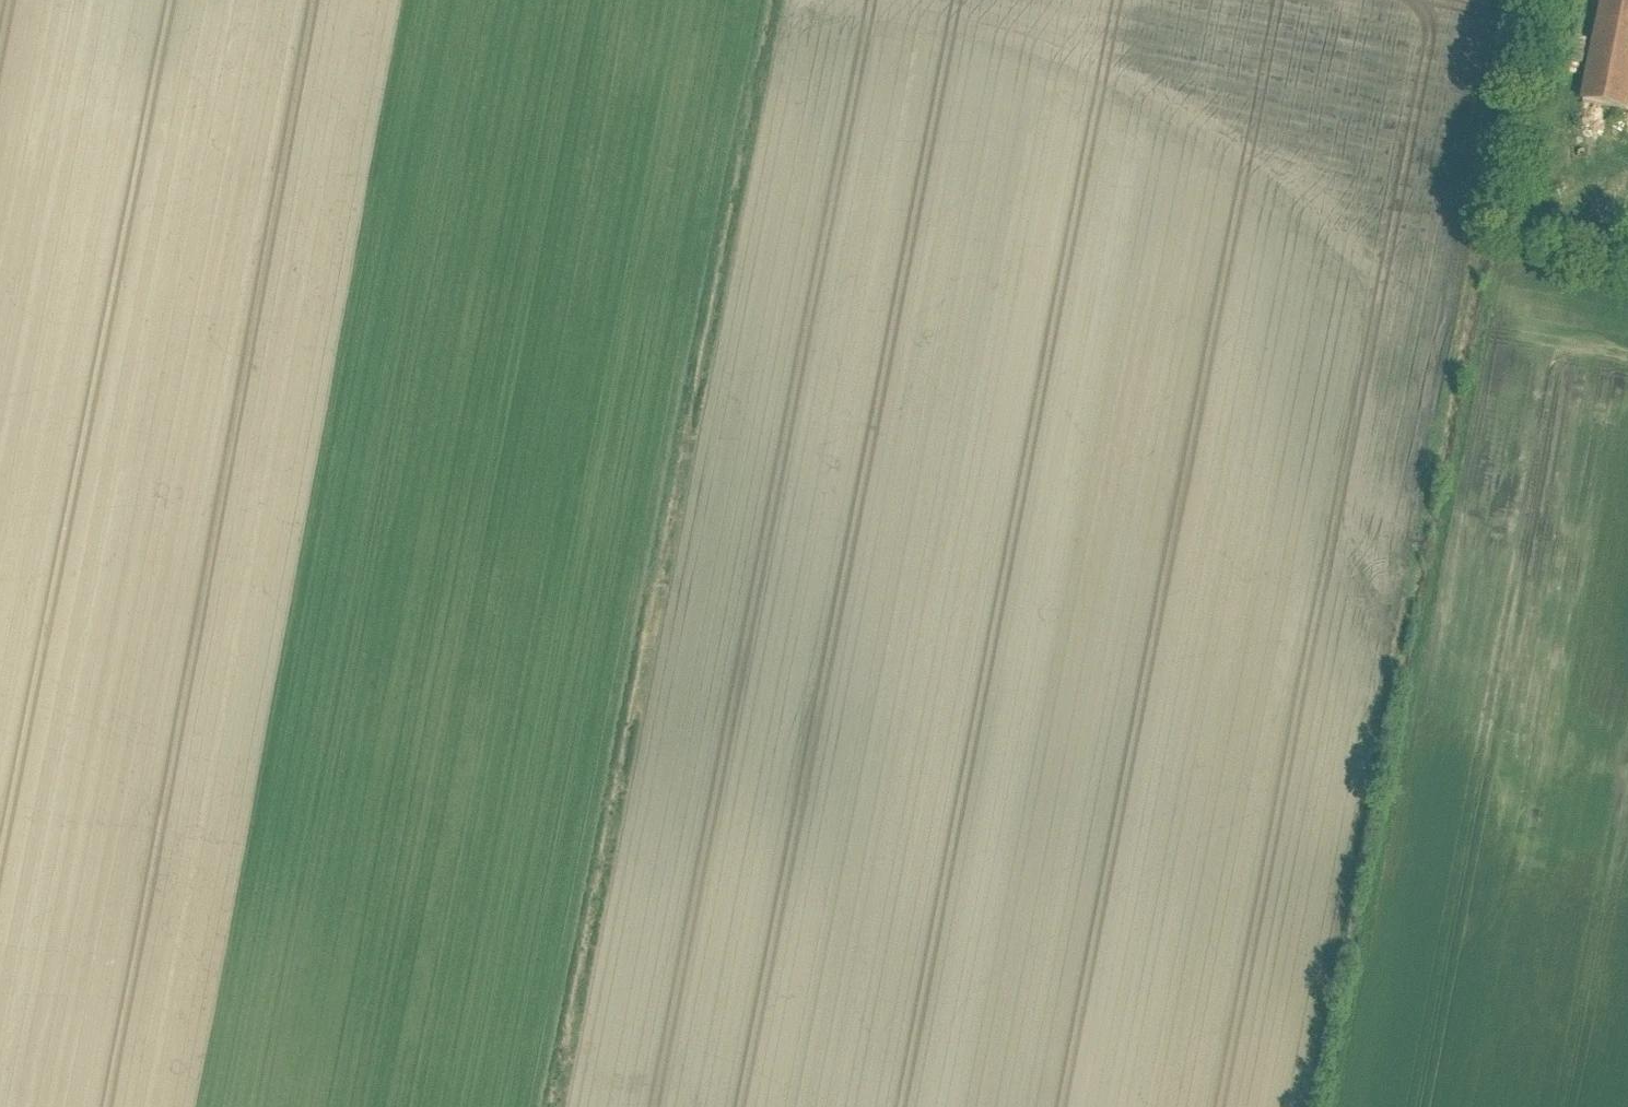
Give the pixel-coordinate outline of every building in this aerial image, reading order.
[(1598,142),(1627,7),(1627,0),(1573,0),(1544,130),(1598,142)]
